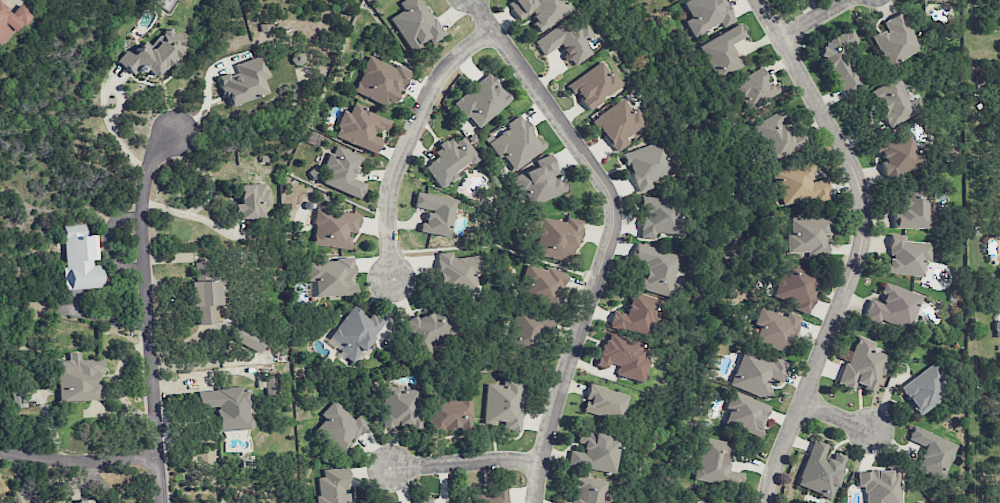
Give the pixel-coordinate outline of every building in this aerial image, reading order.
[(408,50),(428,39),(430,42),(441,36),(421,0),(402,0),(399,2),(403,10),(390,17),(408,50)] [(571,12),(563,0),(512,0),(507,3),(518,21),(528,15),(539,32),(571,12)] [(691,18),(684,21),(692,37),(720,23),(722,28),(735,21),(725,0),(687,0),(683,2),(691,18)] [(19,22),(23,25),(32,15),(19,4),(11,14),(0,4),(0,45),(19,22)] [(883,22),(887,29),(872,36),(887,66),(920,50),(902,13),(883,22)] [(533,41),(542,56),(560,45),(573,66),(593,53),(586,42),(594,37),(583,20),(570,28),(566,21),(533,41)] [(747,36),(740,24),(699,46),(716,79),(742,65),(731,45),(747,36)] [(117,62),(136,76),(142,67),(158,78),(185,40),(166,26),(152,46),(144,40),(133,55),(126,50),(117,62)] [(862,91),(846,48),(858,43),(853,30),(818,44),(827,69),(831,68),(842,98),(862,91)] [(268,94),(262,79),(268,77),(261,55),(234,64),(236,71),(219,76),(229,107),(268,94)] [(408,70),(394,64),(393,67),(369,56),(353,92),(390,109),(408,70)] [(587,109),(621,87),(603,60),(566,85),(572,95),(576,92),(587,109)] [(779,93),(775,82),(768,84),(763,70),(730,82),(740,108),(779,93)] [(477,129),(510,99),(487,74),(454,104),(477,129)] [(614,153),(628,143),(625,138),(646,124),(635,107),(630,111),(622,99),(592,119),(614,153)] [(375,153),(381,135),(383,136),(389,120),(363,110),(365,107),(353,102),(349,113),(343,110),(333,137),(375,153)] [(754,124),(771,160),(806,143),(801,133),(792,137),(785,122),(786,121),(781,111),(754,124)] [(487,140),(498,158),(503,155),(512,170),(546,149),(538,136),(535,138),(520,115),(506,124),(508,127),(487,140)] [(921,169),(915,135),(874,142),(877,160),(881,159),(884,175),(921,169)] [(424,166),(439,189),(457,177),(454,172),(468,163),(470,165),(478,160),(463,136),(454,142),(450,137),(432,149),(438,157),(424,166)] [(625,151),(635,193),(652,188),(650,181),(677,174),(672,153),(667,154),(664,141),(625,151)] [(360,196),(364,184),(353,179),(361,156),(332,145),(319,180),(360,196)] [(566,192),(560,176),(560,177),(551,154),(538,159),(541,165),(512,177),(519,194),(525,191),(531,206),(566,192)] [(825,178),(813,182),(810,173),(814,172),(811,160),(773,172),(783,209),(830,196),(825,178)] [(238,184),(239,204),(233,204),(234,219),(263,218),(263,207),(268,206),(267,183),(238,184)] [(895,229),(929,228),(928,190),(901,190),(901,208),(895,208),(895,229)] [(455,199),(415,191),(412,207),(426,210),(423,222),(420,222),(418,231),(447,237),(455,199)] [(655,239),(655,233),(677,234),(677,198),(641,198),(640,238),(655,239)] [(356,235),(359,214),(317,208),(312,245),(349,250),(351,234),(356,235)] [(567,261),(570,245),(578,246),(582,220),(567,218),(566,222),(535,217),(532,233),(538,234),(534,256),(567,261)] [(786,234),(787,255),(827,254),(827,234),(828,234),(828,218),(791,219),(792,234),(786,234)] [(64,290),(101,288),(100,262),(98,263),(96,235),(84,235),(84,231),(62,232),(64,290)] [(931,243),(905,242),(905,235),(890,234),(889,261),(885,261),(885,274),(923,276),(923,261),(931,262),(931,243)] [(679,255),(636,243),(632,259),(646,262),(639,289),(668,297),(679,255)] [(472,287),(471,275),(480,274),(479,256),(452,258),(452,252),(436,253),(438,289),(472,287)] [(315,297),(353,295),(352,259),(306,261),(307,290),(315,289),(315,297)] [(807,311),(819,272),(784,261),(772,300),(807,311)] [(203,262),(194,263),(195,273),(204,272),(203,262)] [(546,270),(527,264),(523,278),(528,280),(523,296),(553,305),(563,273),(547,268),(546,270)] [(220,305),(219,280),(189,282),(190,307),(197,306),(198,326),(214,325),(213,306),(220,305)] [(922,296),(884,282),(880,293),(885,294),(882,303),(869,299),(863,316),(908,333),(922,296)] [(651,337),(660,299),(632,292),(626,314),(613,311),(609,327),(651,337)] [(329,337),(341,346),(336,353),(352,364),(382,322),(371,314),(368,318),(351,306),(329,337)] [(420,359),(432,354),(427,343),(455,332),(444,306),(405,322),(420,359)] [(785,317),(760,307),(753,324),(758,326),(753,340),(787,353),(801,317),(787,312),(785,317)] [(513,314),(515,351),(533,350),(532,336),(543,336),(542,313),(513,314)] [(231,342),(260,353),(267,336),(238,325),(231,342)] [(641,382),(651,346),(605,334),(597,367),(607,369),(609,363),(618,366),(615,375),(641,382)] [(837,384),(854,390),(855,385),(875,391),(887,355),(873,351),(875,342),(857,336),(852,352),(844,350),(841,360),(844,361),(837,384)] [(729,385),(762,398),(770,378),(781,382),(788,363),(773,358),(771,361),(742,349),(729,385)] [(58,402),(102,400),(101,386),(95,386),(94,377),(104,376),(103,358),(80,360),(80,352),(67,353),(68,360),(56,360),(58,402)] [(899,387),(917,414),(951,390),(933,363),(899,387)] [(485,384),(483,423),(502,424),(502,430),(518,431),(521,380),(504,379),(503,385),(485,384)] [(583,411),(621,421),(629,395),(589,384),(585,398),(586,399),(583,411)] [(416,388),(399,390),(399,385),(380,387),(385,430),(419,426),(416,388)] [(218,431),(251,429),(249,388),(198,390),(199,407),(216,406),(218,431)] [(11,393),(13,409),(21,408),(20,391),(11,393)] [(758,436),(769,406),(730,391),(723,409),(728,410),(723,423),(758,436)] [(428,431),(470,429),(468,398),(438,400),(438,393),(426,394),(428,431)] [(368,427),(357,415),(352,420),(334,401),(320,414),(325,419),(316,428),(340,453),(368,427)] [(957,446),(914,425),(908,438),(925,447),(915,467),(941,480),(957,446)] [(569,450),(567,467),(614,473),(619,438),(578,433),(577,443),(583,444),(582,452),(569,450)] [(693,480),(741,488),(743,473),(727,471),(732,442),(700,437),(693,480)] [(796,485),(830,498),(845,457),(834,453),(831,460),(823,457),(827,445),(812,440),(796,485)] [(323,470),(324,477),(316,478),(319,502),(348,502),(347,490),(348,490),(346,467),(323,470)] [(900,470),(857,471),(857,486),(865,486),(865,502),(900,502),(900,470)] [(577,476),(572,502),(562,501),(561,502),(602,502),(606,481),(577,476)] [(505,487),(488,488),(489,497),(474,497),(474,502),(506,502),(505,487)]
